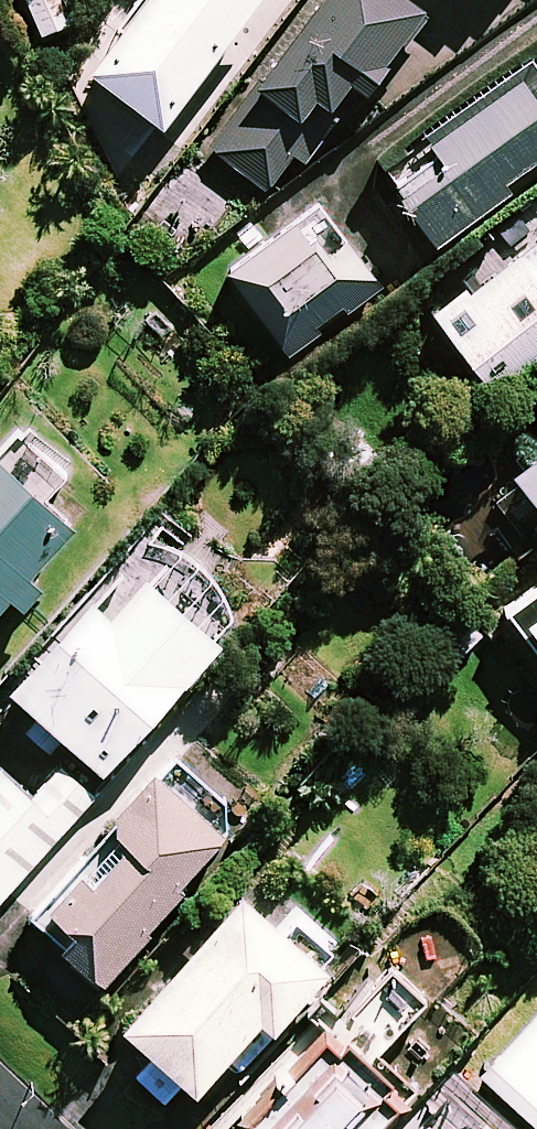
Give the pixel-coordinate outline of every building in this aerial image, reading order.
[(64,0),(28,0),(42,34),(73,21),(64,0)] [(171,117),(259,0),(160,0),(108,70),(171,117)] [(425,0),(327,0),(219,145),(278,189),(302,156),(314,164),(349,117),(337,108),(358,81),(375,94),(398,63),(395,61),(435,7),(425,0)] [(386,167),(439,240),(508,190),(503,183),(536,158),(536,57),(386,167)] [(235,199),(191,167),(164,204),(207,236),(235,199)] [(378,280),(319,201),(230,268),(289,346),(378,280)] [(440,313),(493,380),(536,346),(536,238),(440,313)] [(514,464),(536,494),(536,446),(514,464)] [(0,450),(0,604),(76,519),(0,450)] [(107,767),(234,618),(220,578),(196,558),(206,547),(159,507),(9,684),(107,767)] [(514,611),(536,641),(536,594),(514,611)] [(63,760),(33,793),(2,764),(0,767),(0,896),(97,792),(63,760)] [(74,929),(64,941),(105,977),(185,885),(178,880),(226,825),(159,767),(115,817),(126,826),(102,854),(97,850),(48,907),(74,929)] [(127,1021),(195,1081),(185,1092),(208,1113),(262,1052),(242,1034),(261,1013),(274,1024),(330,960),(245,886),(127,1021)] [(387,970),(340,1022),(327,1010),(265,1078),(275,1087),(253,1111),(272,1128),(370,1128),(412,1084),(376,1050),(421,1001),(387,970)] [(483,1072),(536,1119),(536,1010),(483,1072)] [(437,1113),(423,1128),(456,1128),(437,1113)]
